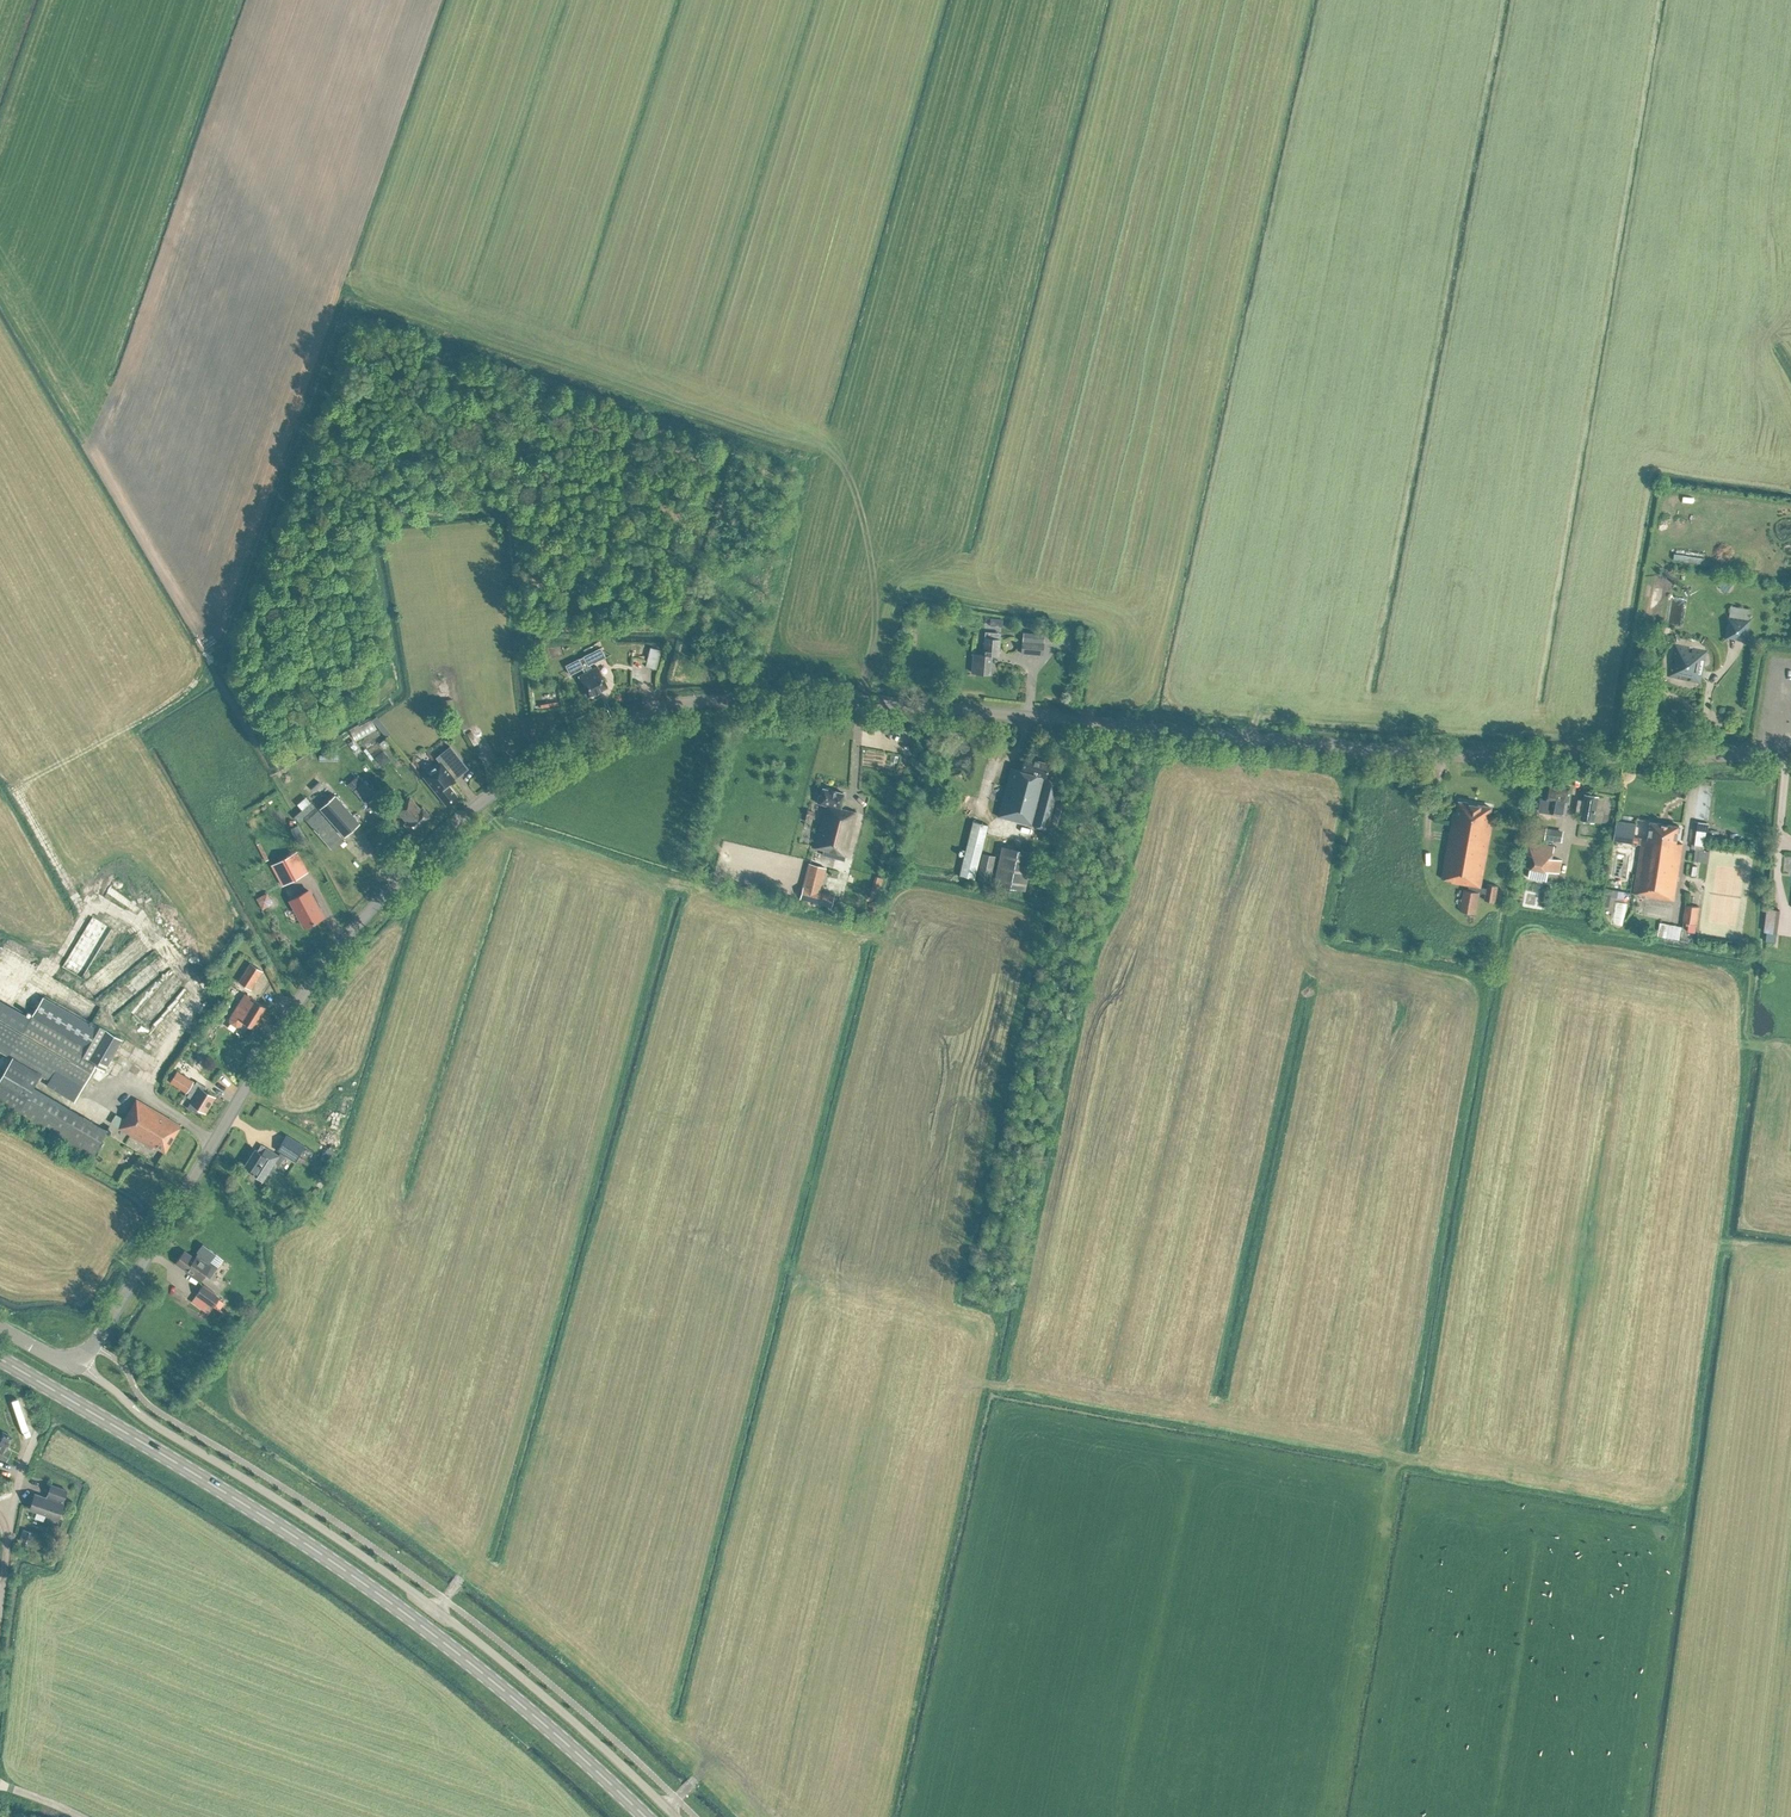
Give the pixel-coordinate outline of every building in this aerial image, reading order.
[(1707,562),(1708,555),(1679,550),(1678,557),(1707,562)] [(1659,602),(1664,574),(1650,572),(1645,600),(1659,602)] [(1733,588),(1734,576),(1721,576),(1721,588),(1733,588)] [(1746,640),(1749,620),(1728,617),(1725,637),(1746,640)] [(998,655),(999,638),(984,637),(983,654),(973,653),(971,671),(989,673),(990,655),(998,655)] [(1042,654),(1043,642),(1022,640),(1020,652),(1042,654)] [(654,644),(649,664),(660,667),(665,647),(654,644)] [(1707,677),(1701,644),(1668,649),(1673,683),(1684,681),(1684,677),(1695,675),(1696,679),(1707,677)] [(599,647),(583,655),(588,664),(604,656),(599,647)] [(585,671),(577,675),(588,696),(607,686),(597,665),(590,669),(588,664),(583,655),(568,662),(572,671),(582,666),(585,671)] [(439,701),(452,699),(448,670),(433,672),(437,701),(439,701)] [(452,699),(439,701),(442,719),(455,718),(452,699)] [(381,713),(376,716),(387,734),(392,731),(381,713)] [(385,738),(380,742),(384,748),(389,744),(385,738)] [(453,778),(467,767),(449,745),(435,757),(440,762),(423,775),(445,803),(456,795),(447,782),(453,778)] [(377,755),(384,763),(392,757),(385,748),(377,755)] [(1045,776),(1048,763),(1024,756),(1020,770),(1010,767),(997,815),(1046,828),(1059,780),(1045,776)] [(376,795),(375,794),(363,781),(360,778),(350,787),(352,790),(353,789),(366,804),(367,803),(368,802),(376,795)] [(1566,815),(1570,786),(1549,782),(1546,797),(1549,798),(1548,800),(1541,799),(1540,810),(1566,815)] [(844,859),(856,811),(840,807),(844,792),(822,787),(818,802),(824,804),(813,846),(823,849),(822,854),(844,859)] [(344,835),(360,821),(335,793),(319,807),(344,835)] [(376,795),(368,802),(383,819),(392,811),(377,793),(375,794),(376,795)] [(1593,820),(1597,795),(1585,793),(1584,799),(1578,798),(1576,810),(1582,811),(1580,818),(1593,820)] [(420,807),(409,796),(395,809),(402,816),(399,819),(413,834),(432,816),(422,806),(420,807)] [(344,840),(310,801),(293,816),(298,821),(303,817),(332,850),(344,840)] [(1488,821),(1491,806),(1459,801),(1457,816),(1453,815),(1441,877),(1452,879),(1452,881),(1469,884),(1468,889),(1464,888),(1460,910),(1476,913),(1479,891),(1486,893),(1484,899),(1495,901),(1498,885),(1487,883),(1486,887),(1480,886),(1492,822),(1488,821)] [(1062,822),(1066,804),(1056,802),(1051,820),(1062,822)] [(812,817),(814,811),(807,809),(805,816),(812,817)] [(1697,819),(1695,841),(1708,842),(1710,820),(1697,819)] [(958,874),(974,878),(987,824),(972,820),(958,874)] [(1676,842),(1679,825),(1650,821),(1648,838),(1642,837),(1632,836),(1631,841),(1638,842),(1638,843),(1641,844),(1634,892),(1645,894),(1645,895),(1674,899),(1682,843),(1676,842)] [(298,843),(305,839),(297,824),(290,828),(298,843)] [(1561,840),(1563,832),(1546,829),(1545,837),(1561,840)] [(1559,872),(1561,859),(1552,857),(1554,845),(1527,840),(1522,865),(1530,866),(1528,876),(1546,880),(1548,870),(1559,872)] [(1002,844),(999,859),(994,882),(1024,889),(1033,851),(1002,844)] [(1698,847),(1698,859),(1712,860),(1713,848),(1698,847)] [(295,849),(271,862),(282,882),(306,869),(295,849)] [(979,864),(975,879),(989,882),(992,867),(995,855),(981,853),(979,864)] [(818,894),(825,867),(809,863),(802,890),(818,894)] [(882,889),(885,875),(878,873),(874,888),(882,889)] [(1615,894),(1628,897),(1629,890),(1609,886),(1606,903),(1613,904),(1615,894)] [(309,889),(290,899),(304,925),(323,915),(309,889)] [(270,890),(259,896),(265,907),(276,902),(270,890)] [(1688,931),(1695,932),(1699,905),(1686,904),(1683,921),(1689,922),(1688,931)] [(1777,932),(1780,909),(1767,908),(1764,931),(1777,932)] [(1661,933),(1683,938),(1686,924),(1664,920),(1661,933)] [(1790,947),(1790,933),(1780,932),(1779,946),(1790,947)] [(250,988),(261,970),(249,963),(238,981),(250,988)] [(253,1027),(266,1006),(244,993),(229,1018),(231,1023),(236,1026),(240,1025),(243,1021),(253,1027)] [(77,1095),(95,1064),(104,1070),(121,1038),(93,1021),(92,1023),(43,995),(30,1017),(0,999),(0,1049),(77,1095)] [(192,1082),(193,1080),(176,1069),(169,1081),(186,1092),(186,1091),(188,1092),(186,1095),(192,1099),(187,1107),(197,1113),(200,1108),(205,1111),(215,1096),(203,1089),(205,1085),(196,1080),(194,1083),(192,1082)] [(104,1133),(2,1072),(0,1076),(0,1100),(92,1154),(104,1133)] [(165,1151),(180,1124),(136,1098),(124,1119),(125,1119),(120,1128),(152,1147),(153,1145),(165,1151)] [(278,1156),(274,1162),(278,1164),(285,1154),(295,1161),(305,1145),(286,1133),(276,1149),(280,1152),(278,1154),(279,1155),(278,1156)] [(278,1154),(271,1150),(260,1143),(261,1144),(257,1150),(254,1148),(244,1164),(247,1166),(255,1171),(253,1174),(262,1179),(261,1181),(262,1182),(274,1162),(278,1156),(279,1155),(278,1154)] [(197,1252),(193,1257),(184,1250),(175,1262),(186,1270),(185,1271),(199,1281),(205,1274),(210,1277),(218,1266),(210,1260),(216,1252),(202,1242),(196,1251),(197,1252)] [(208,1312),(212,1306),(219,1297),(202,1285),(191,1300),(208,1312)] [(6,1459),(10,1450),(7,1448),(12,1437),(11,1435),(2,1430),(0,1435),(0,1456),(6,1459)] [(62,1502),(66,1489),(51,1484),(46,1497),(35,1493),(30,1508),(47,1514),(47,1516),(57,1519),(63,1502),(62,1502)] [(31,1546),(36,1532),(24,1528),(20,1542),(31,1546)]
